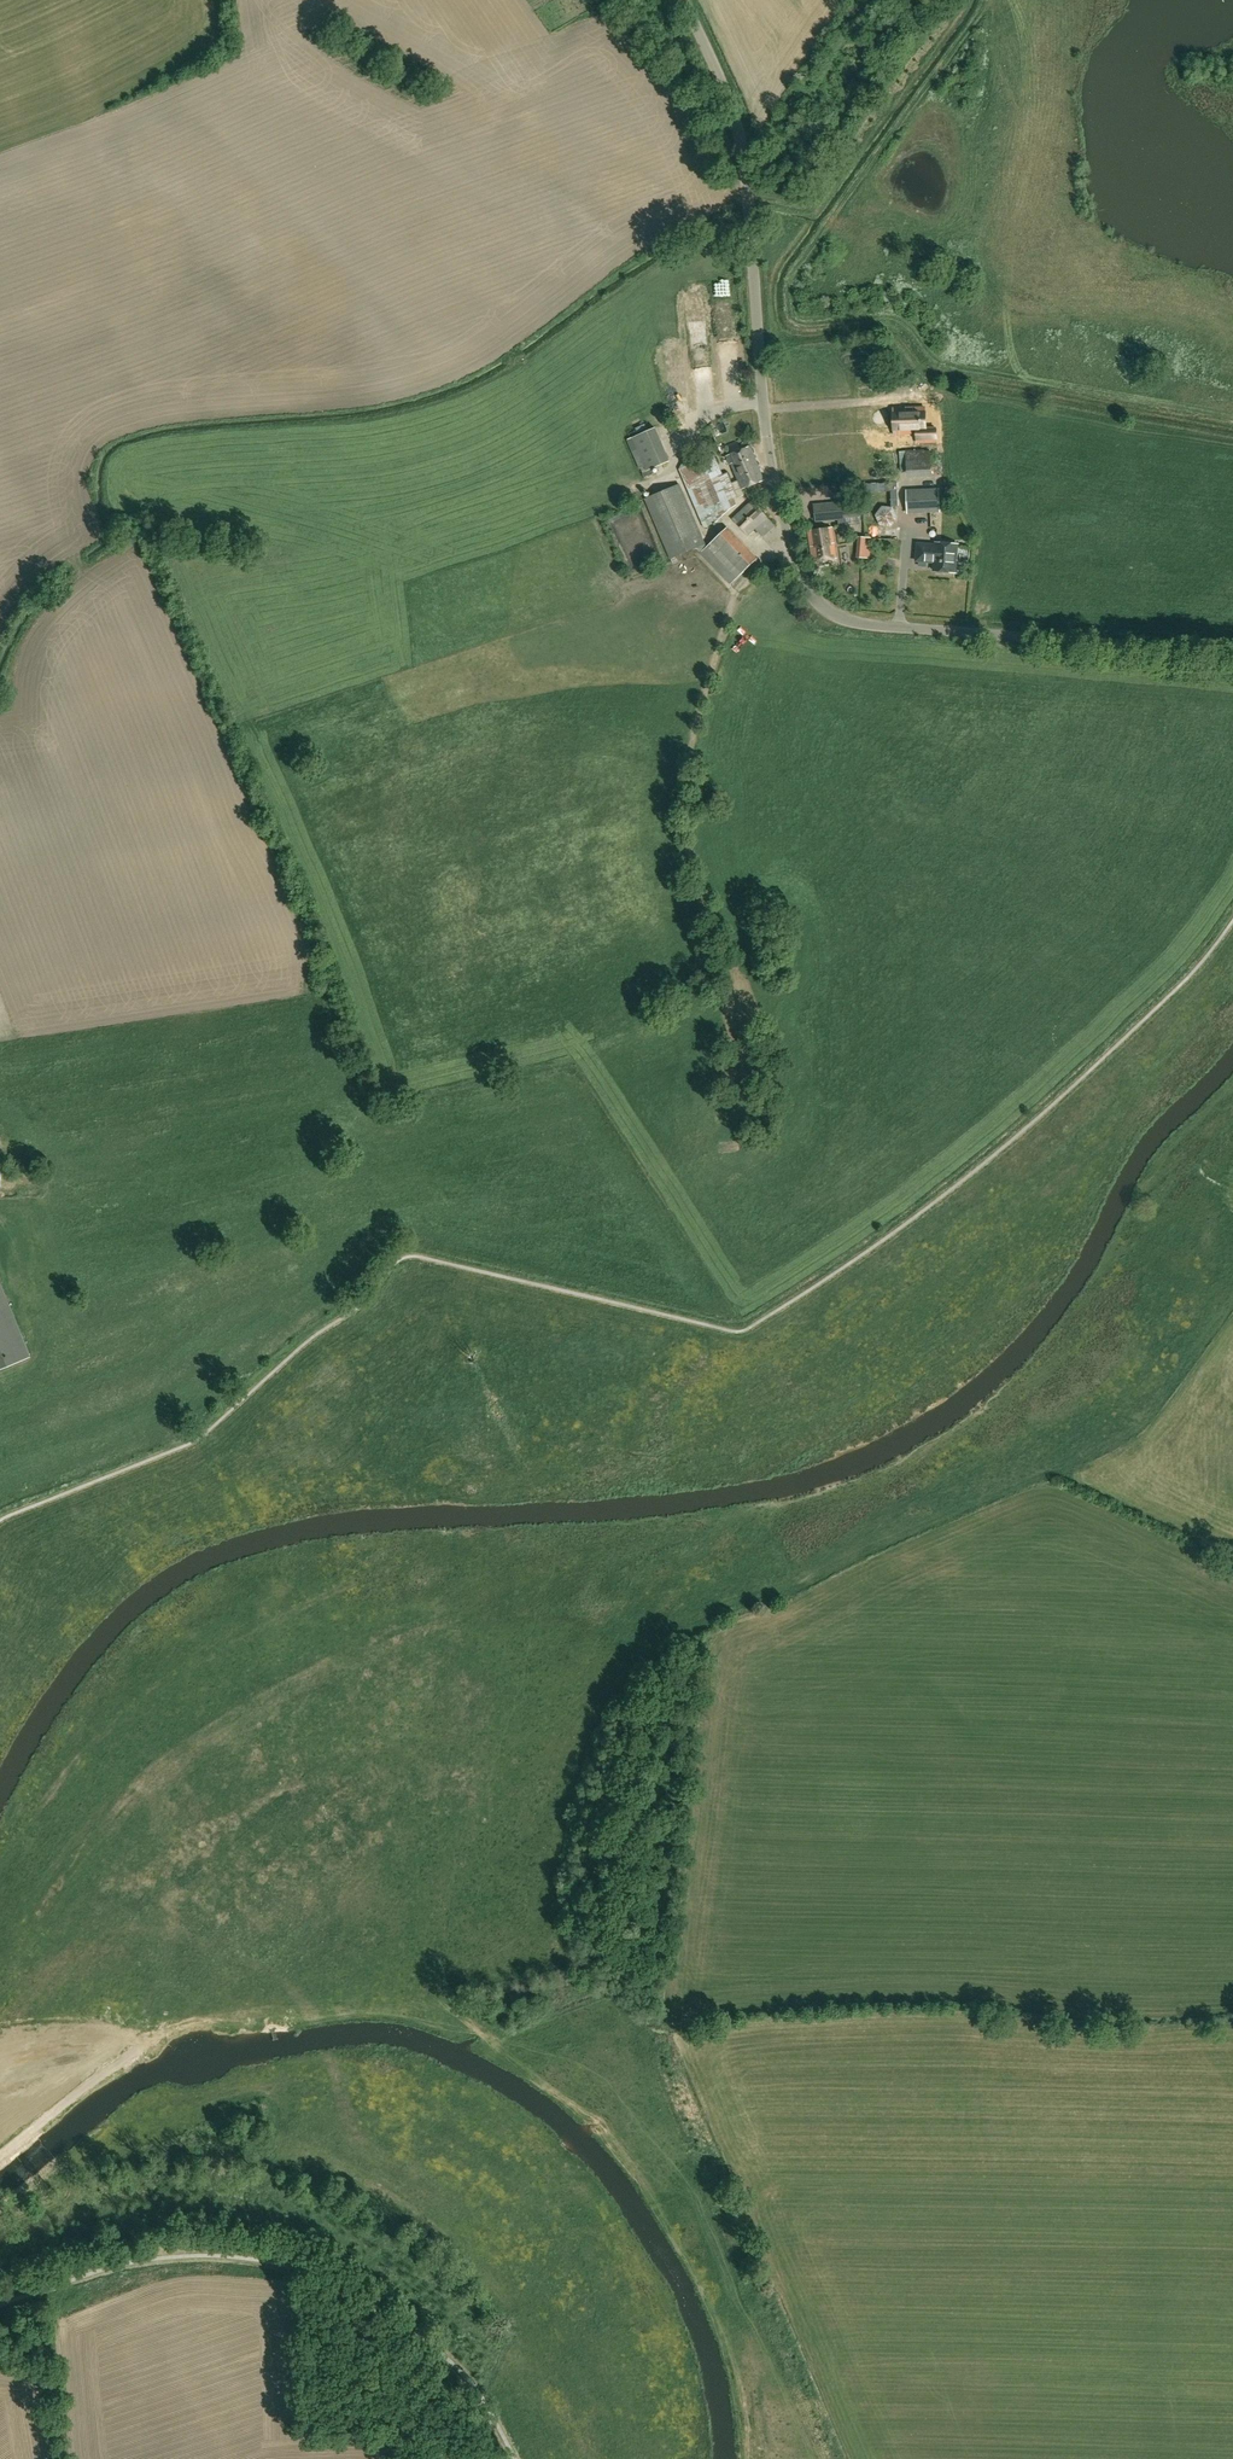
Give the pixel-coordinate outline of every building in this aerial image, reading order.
[(924,409),(897,409),(897,431),(924,430),(924,409)] [(634,436),(646,473),(675,463),(664,427),(634,436)] [(735,473),(758,463),(751,446),(727,456),(730,464),(731,464),(735,473)] [(722,475),(714,456),(681,470),(705,527),(717,522),(737,504),(735,499),(738,498),(727,473),(722,475)] [(937,476),(937,467),(933,467),(933,460),(910,461),(910,478),(937,476)] [(742,489),(764,481),(758,463),(735,473),(742,489)] [(707,547),(705,544),(680,484),(646,499),(671,558),(696,548),(702,553),(731,584),(758,559),(728,528),(707,547)] [(908,512),(939,511),(939,490),(908,492),(908,512)] [(764,537),(775,525),(768,517),(753,501),(733,520),(748,536),(755,529),(764,537)] [(881,505),(888,529),(901,525),(894,501),(881,505)] [(816,521),(838,519),(839,526),(861,524),(860,517),(859,502),(815,506),(816,521)] [(814,561),(838,557),(833,527),(809,531),(814,561)] [(858,537),(857,557),(870,558),(872,537),(871,536),(870,533),(864,533),(864,538),(858,537)] [(957,553),(957,544),(936,542),(936,545),(918,543),(916,561),(935,562),(934,570),(936,571),(938,572),(942,573),(944,571),(954,572),(956,553),(957,553)] [(30,1356),(0,1282),(0,1368),(30,1356)]
